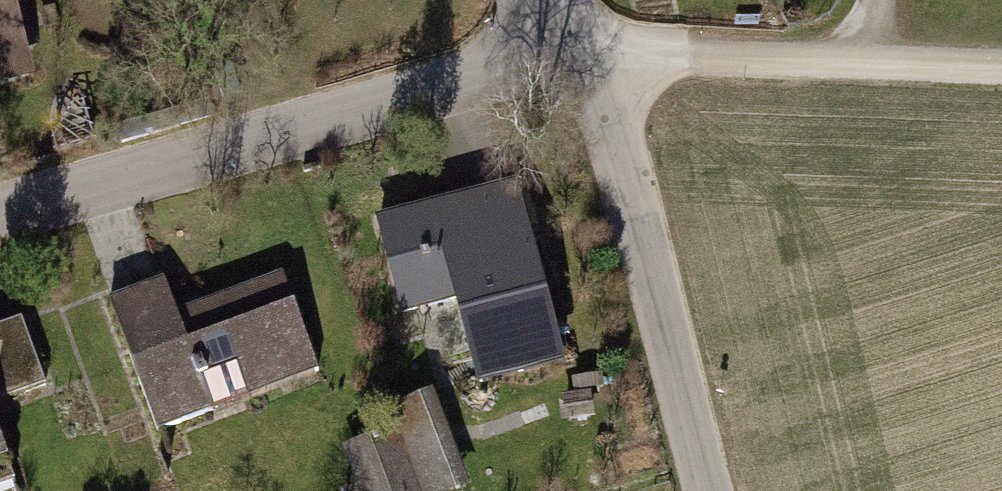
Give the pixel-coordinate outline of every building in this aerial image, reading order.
[(49,69),(29,0),(0,0),(0,84),(49,69)] [(489,381),(579,356),(527,174),(383,215),(411,313),(465,298),(489,381)] [(162,424),(330,364),(294,265),(188,303),(176,270),(114,292),(162,424)] [(32,480),(2,395),(58,375),(35,311),(0,324),(0,490),(1,490),(32,480)] [(430,490),(462,490),(483,483),(447,383),(398,400),(407,425),(430,490)] [(372,490),(430,490),(407,425),(355,443),(372,490)]
